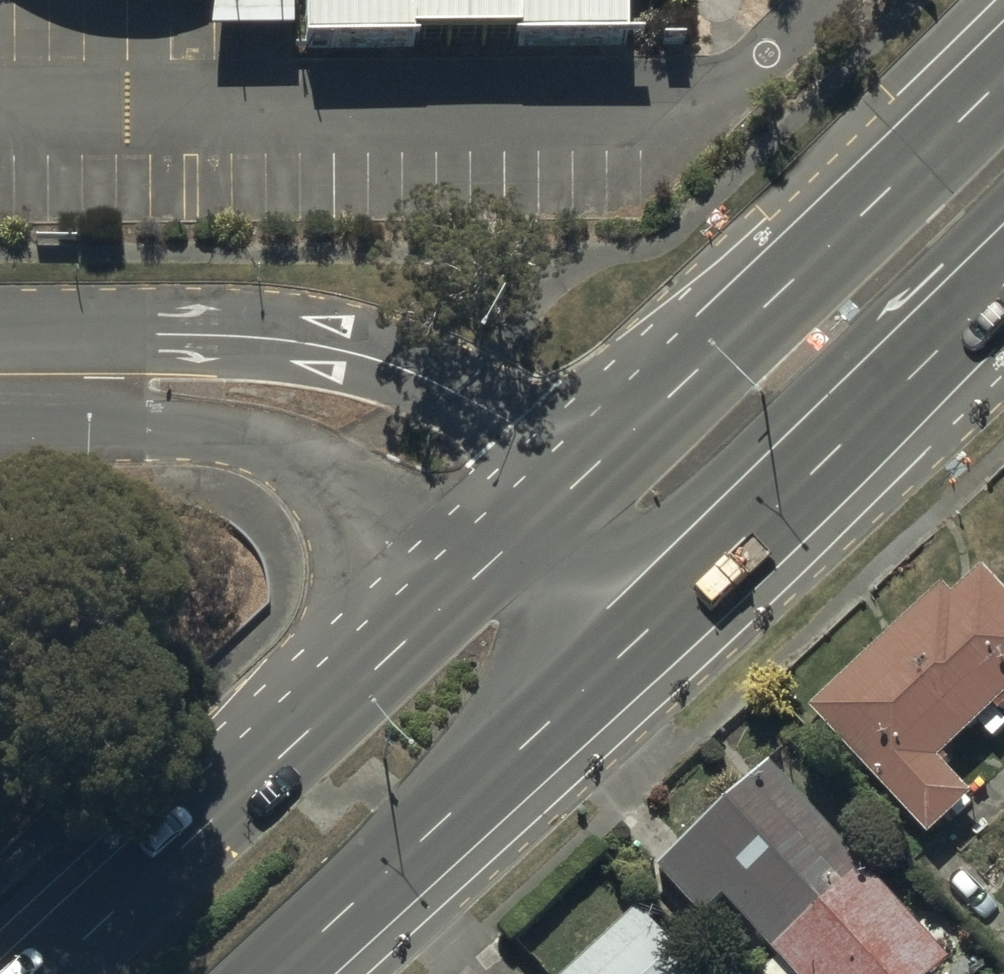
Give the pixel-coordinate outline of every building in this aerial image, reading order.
[(197,30),(277,30),(277,0),(200,0),(197,30)] [(288,36),(288,43),(401,43),(401,35),(498,35),(498,41),(609,40),(609,0),(287,0),(288,36)] [(931,825),(975,784),(943,751),(1003,694),(1003,573),(988,556),(957,585),(948,575),(814,700),(931,825)] [(718,891),(767,943),(857,859),(765,755),(715,792),(652,861),(696,910),(718,891)] [(857,859),(767,943),(794,973),(918,973),(940,956),(857,859)] [(631,902),(555,973),(698,973),(631,902)]
